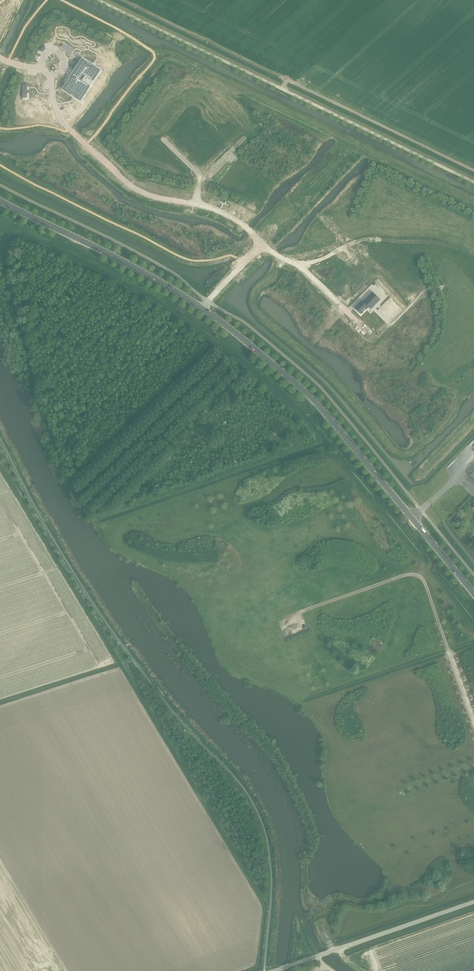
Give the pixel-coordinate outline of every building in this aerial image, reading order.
[(63,44),(62,47),(71,53),(73,50),(63,44)] [(67,82),(64,88),(72,94),(77,97),(81,99),(84,94),(90,85),(96,76),(99,70),(96,68),(91,65),(87,62),(82,59),(78,65),(78,66),(79,66),(77,69),(76,69),(72,75),(70,79),(69,79),(70,80),(68,83),(68,82),(67,82)] [(354,308),(361,315),(361,314),(369,307),(372,304),(374,306),(381,299),(373,292),(363,301),(362,300),(354,308)]
